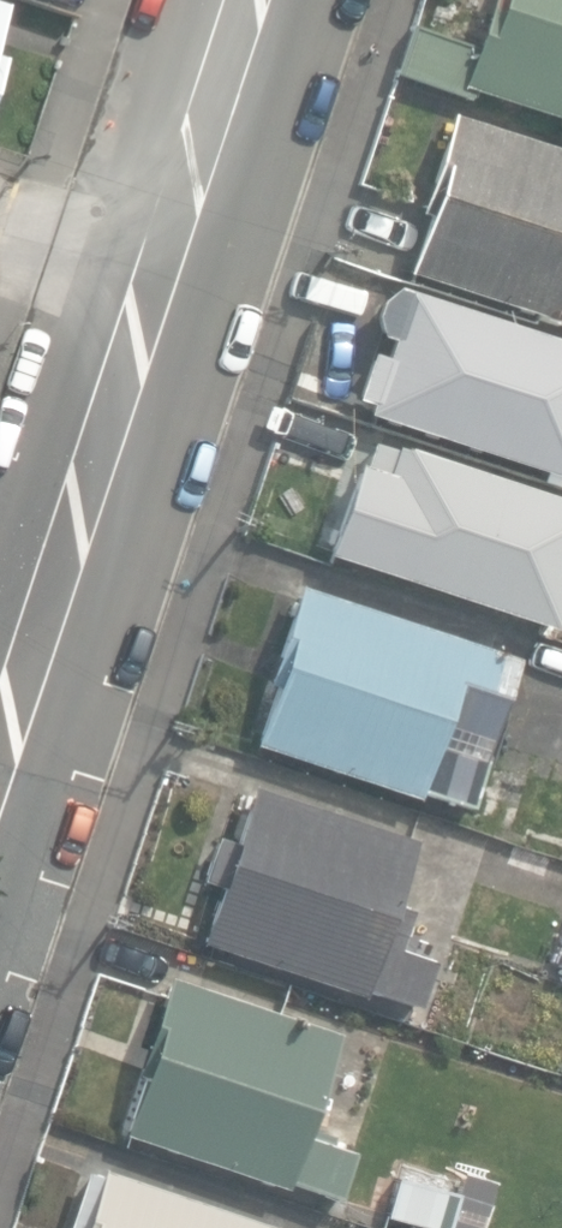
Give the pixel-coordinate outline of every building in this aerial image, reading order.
[(74,17),(79,0),(22,0),(74,17)] [(393,70),(467,95),(469,89),(561,121),(561,0),(485,0),(469,45),(408,24),(393,70)] [(447,113),(414,212),(419,214),(399,273),(558,325),(556,331),(561,333),(561,150),(447,113)] [(359,414),(561,480),(561,342),(389,286),(372,299),(367,316),(372,337),(383,342),(379,356),(363,350),(347,399),(361,404),(359,414)] [(320,555),(550,630),(561,590),(561,500),(389,444),(388,448),(367,441),(359,465),(350,462),(320,555)] [(466,806),(515,656),(294,585),(261,687),(265,688),(246,745),(411,798),(414,789),(466,806)] [(247,785),(194,943),(357,998),(360,990),(412,1006),(427,962),(393,950),(407,909),(386,902),(408,839),(247,785)] [(494,953),(450,939),(426,1011),(471,1025),(494,953)] [(334,1033),(163,978),(130,1074),(134,1076),(116,1135),(280,1191),(282,1183),(334,1200),(350,1153),(335,1148),(340,1136),(311,1127),(321,1100),(311,1097),(334,1033)] [(89,1165),(71,1227),(264,1227),(267,1218),(89,1165)] [(455,1195),(392,1177),(381,1216),(421,1227),(479,1227),(492,1183),(461,1174),(455,1195)]
